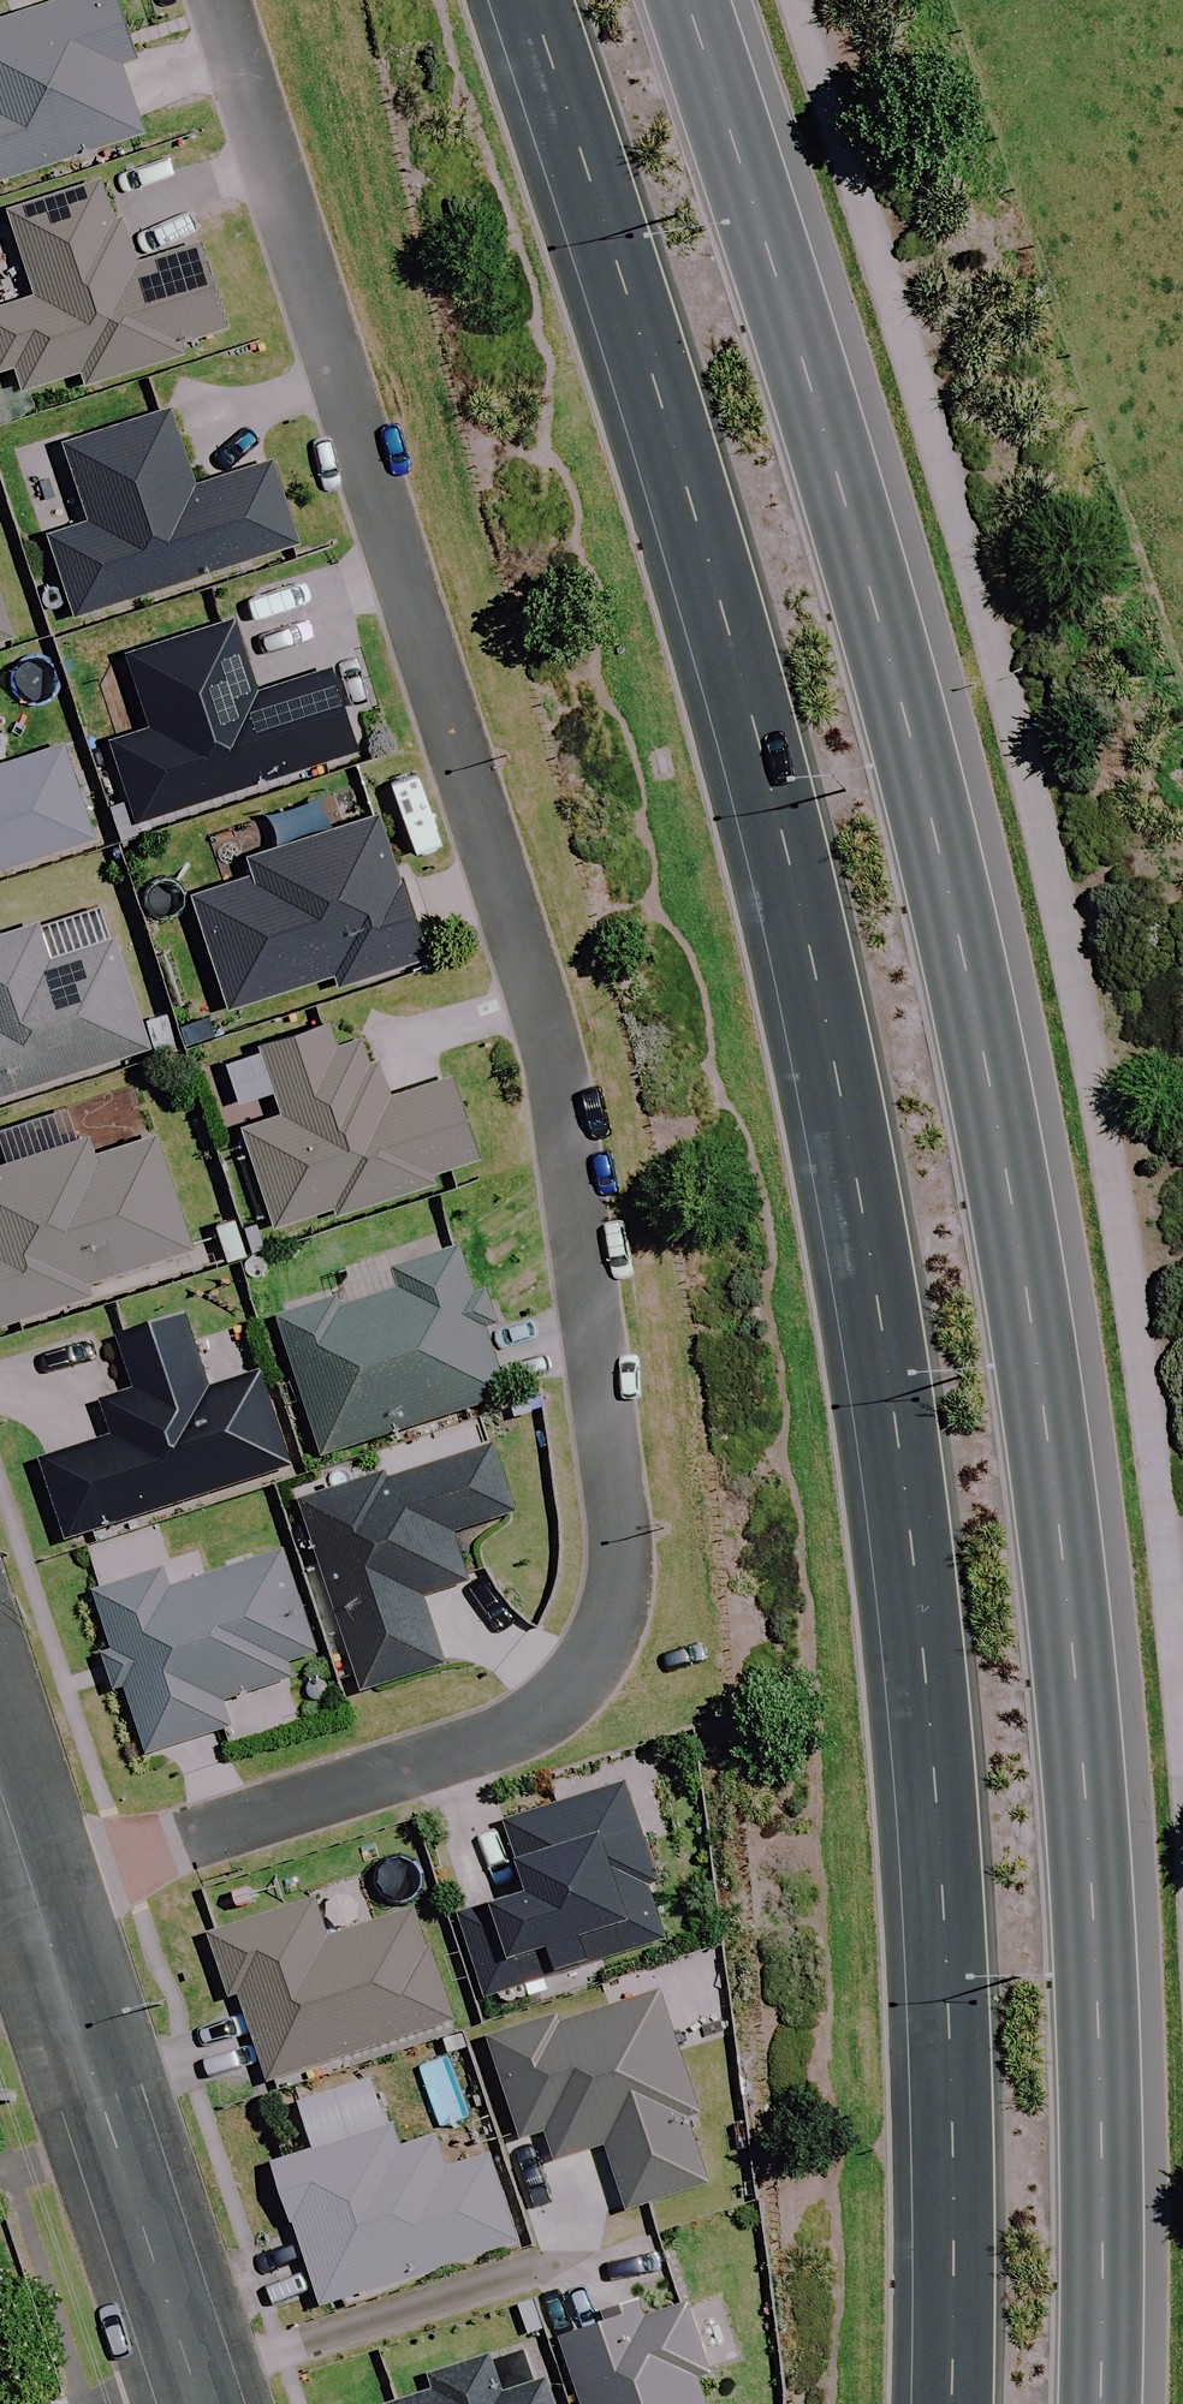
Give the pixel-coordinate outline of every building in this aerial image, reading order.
[(113,0),(70,0),(0,24),(0,183),(140,135),(116,63),(133,57),(113,0)] [(194,352),(190,339),(233,326),(206,241),(138,263),(125,220),(112,223),(101,185),(3,216),(30,302),(0,311),(0,376),(12,372),(19,396),(81,377),(84,386),(194,352)] [(190,488),(171,412),(60,440),(83,528),(46,537),(66,616),(223,576),(221,566),(293,547),(272,467),(190,488)] [(137,828),(356,756),(328,670),(256,694),(233,622),(123,659),(147,731),(109,743),(137,828)] [(97,836),(64,747),(0,770),(0,872),(97,836)] [(420,952),(379,817),(242,859),(249,882),(190,900),(224,1012),(420,952)] [(35,920),(0,930),(0,1103),(147,1060),(112,942),(47,961),(35,920)] [(374,1103),(353,1027),(256,1055),(275,1123),(241,1132),(270,1234),(435,1188),(430,1173),(477,1160),(454,1080),(374,1103)] [(150,1140),(91,1156),(88,1144),(0,1169),(0,1328),(176,1279),(164,1236),(176,1232),(150,1140)] [(504,1401),(459,1255),(399,1274),(405,1291),(283,1329),(323,1457),(504,1401)] [(208,1395),(185,1322),(121,1342),(138,1394),(107,1404),(118,1438),(42,1463),(69,1549),(294,1477),(262,1378),(208,1395)] [(521,1514),(502,1451),(392,1485),(389,1477),(301,1505),(361,1698),(444,1672),(431,1628),(457,1620),(446,1583),(466,1577),(453,1535),(521,1514)] [(318,1672),(281,1559),(169,1595),(163,1576),(94,1598),(146,1762),(243,1731),(233,1700),(318,1672)] [(442,2141),(398,2155),(392,2136),(277,2171),(321,2310),(517,2249),(489,2157),(451,2169),(442,2141)] [(490,2366),(377,2403),(555,2403),(549,2385),(502,2401),(490,2366)]
